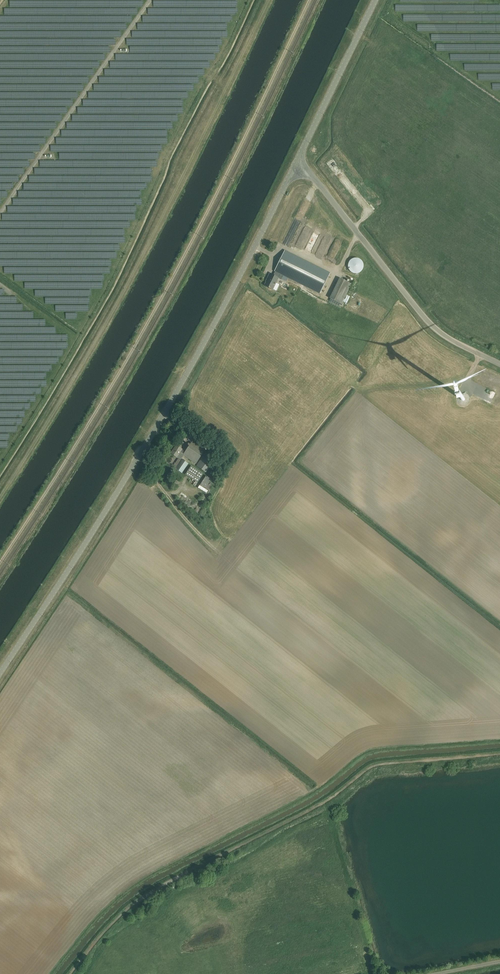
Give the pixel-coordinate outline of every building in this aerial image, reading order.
[(315,196),(318,191),(311,188),(308,193),(315,196)] [(336,243),(333,249),(339,251),(341,245),(336,243)] [(330,273),(285,251),(275,271),(275,272),(273,276),(270,274),(267,280),(264,285),(268,287),(268,288),(272,290),(277,280),(278,278),(281,280),(281,279),(283,276),(288,278),(320,294),(330,273)] [(351,272),(354,274),(357,274),(360,272),(362,270),(363,267),(363,264),(361,261),(358,259),(355,258),(352,259),(350,261),(348,264),(348,267),(349,270),(351,272)] [(351,284),(340,279),(330,298),(341,304),(351,284)] [(205,450),(192,441),(185,453),(181,450),(182,450),(176,446),(171,454),(177,458),(177,457),(181,460),(184,455),(196,464),(205,450)] [(215,459),(205,452),(196,466),(206,473),(215,459)] [(188,464),(181,459),(175,469),(182,473),(188,464)] [(203,474),(191,466),(185,475),(197,482),(203,474)] [(211,479),(206,476),(199,486),(205,489),(211,479)]
